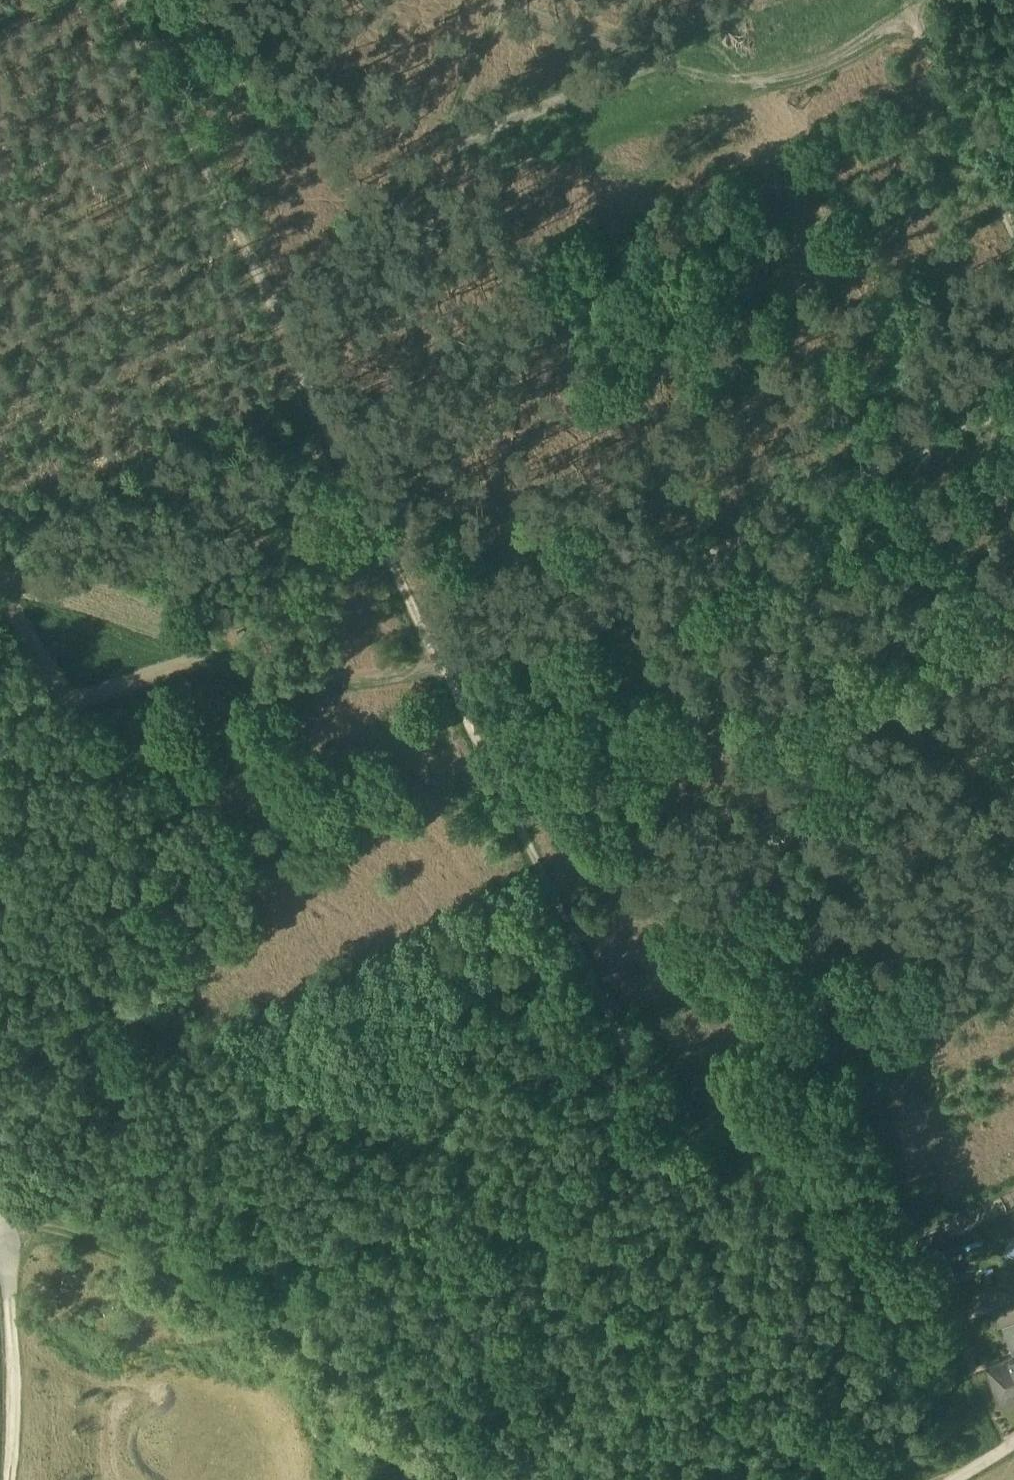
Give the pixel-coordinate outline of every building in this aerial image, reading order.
[(995,1311),(1000,1326),(1004,1325),(1013,1321),(1013,1304),(995,1311)] [(1004,1325),(1011,1343),(1013,1342),(1013,1321),(1004,1325)] [(987,1367),(1001,1403),(1013,1398),(1013,1357),(987,1367)]
